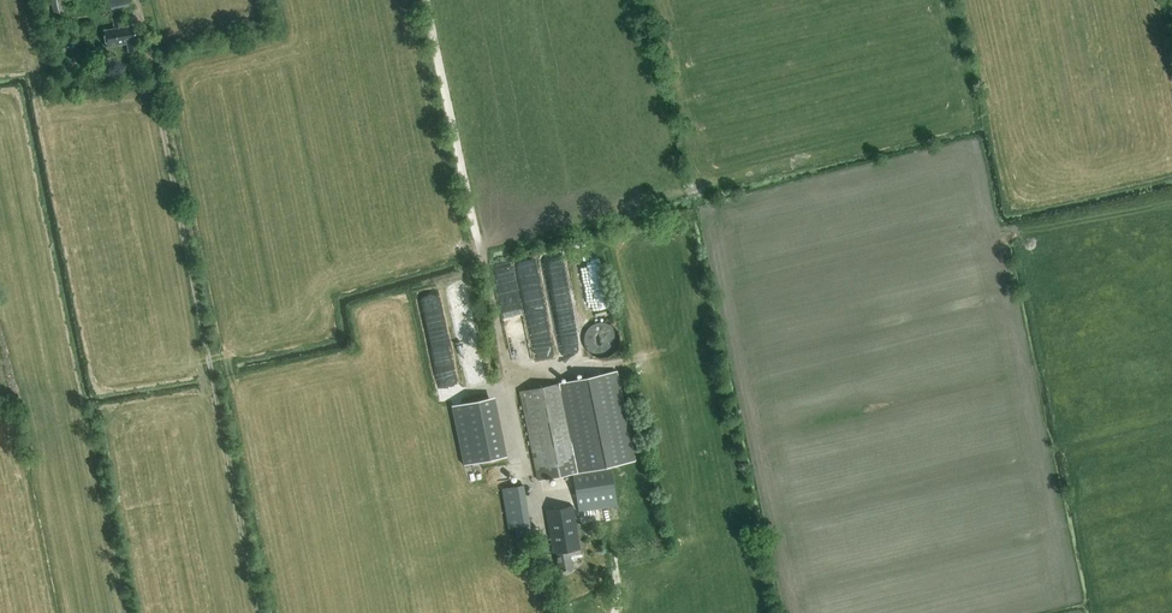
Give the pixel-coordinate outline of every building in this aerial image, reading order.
[(65,12),(62,0),(51,0),(54,15),(65,12)] [(112,12),(131,8),(129,0),(109,0),(112,12)] [(114,28),(113,29),(104,31),(107,47),(127,43),(129,51),(138,49),(136,41),(137,41),(133,24),(122,27),(120,17),(112,19),(114,28)] [(423,290),(424,321),(445,320),(443,289),(423,290)] [(618,345),(619,341),(619,338),(618,335),(617,331),(615,329),(612,326),(609,324),(606,323),(603,322),(599,322),(596,323),(593,324),(590,326),(587,329),(585,331),(584,335),(583,338),(583,341),(584,345),(585,348),(587,351),(590,353),(593,355),(596,357),(599,357),(603,357),(606,357),(609,355),(612,353),(615,351),(617,348),(618,345)] [(562,382),(519,391),(537,480),(572,473),(578,512),(617,505),(610,465),(635,460),(617,370),(562,382)] [(452,401),(462,462),(505,455),(495,394),(452,401)] [(524,482),(502,486),(508,527),(530,524),(524,482)] [(573,506),(545,510),(552,555),(555,554),(557,562),(556,563),(556,567),(558,568),(558,571),(572,569),(570,556),(581,554),(573,506)] [(519,558),(534,556),(531,539),(516,542),(519,558)]
